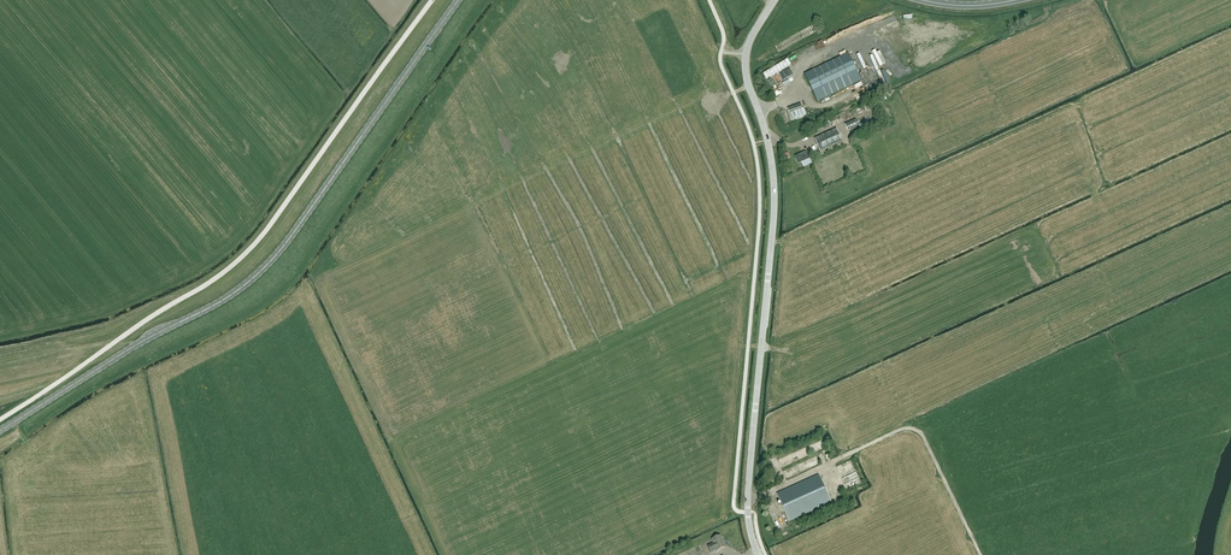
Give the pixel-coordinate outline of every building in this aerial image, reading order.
[(817,102),(861,81),(848,54),(804,74),(817,102)] [(845,125),(848,131),(859,126),(856,120),(845,125)] [(836,129),(814,139),(820,151),(842,141),(836,129)] [(799,164),(809,159),(806,152),(795,157),(799,164)] [(831,502),(819,475),(777,494),(789,521),(831,502)] [(859,479),(849,483),(850,487),(861,483),(859,479)] [(668,529),(673,541),(686,536),(681,524),(668,529)] [(658,536),(662,546),(671,543),(667,533),(658,536)] [(726,547),(721,536),(712,540),(714,544),(708,546),(711,553),(717,550),(717,551),(726,547)]
